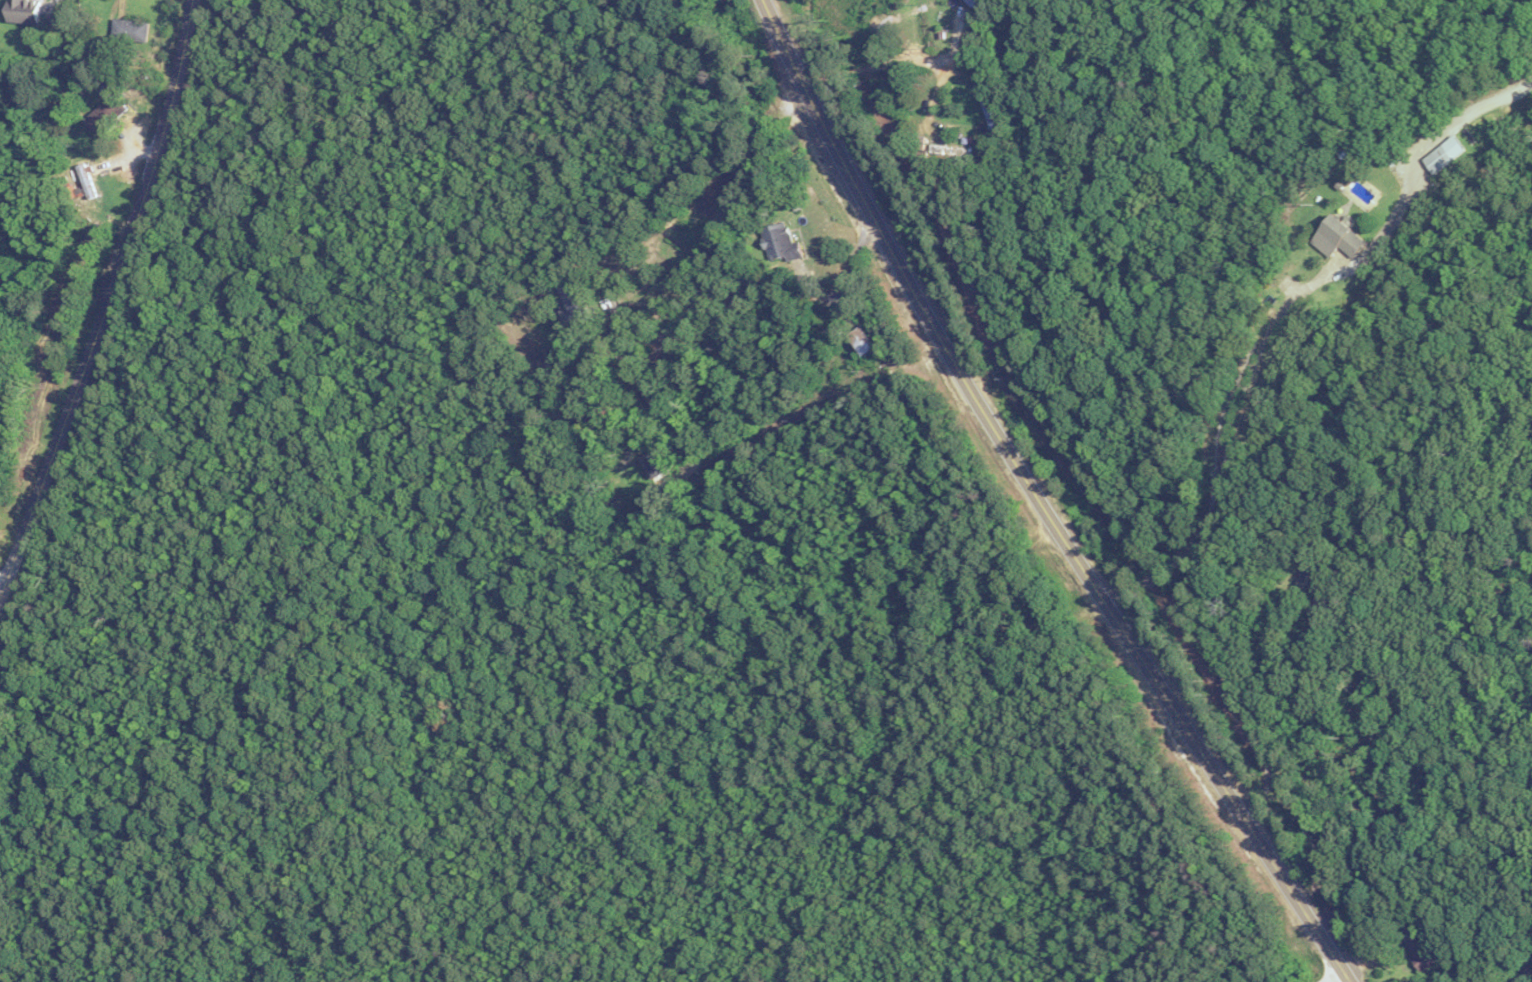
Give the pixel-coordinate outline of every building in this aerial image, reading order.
[(38,22),(38,0),(5,0),(5,22),(38,22)] [(146,43),(149,22),(114,17),(111,37),(146,43)] [(127,112),(116,94),(83,116),(95,133),(127,112)] [(1422,159),(1434,174),(1453,159),(1442,144),(1422,159)] [(97,195),(84,163),(76,166),(89,198),(97,195)] [(1339,245),(1354,257),(1367,241),(1333,213),(1310,240),(1330,256),(1339,245)] [(792,242),(787,221),(762,227),(770,263),(802,255),(798,241),(792,242)] [(874,347),(859,327),(848,336),(863,356),(874,347)]
